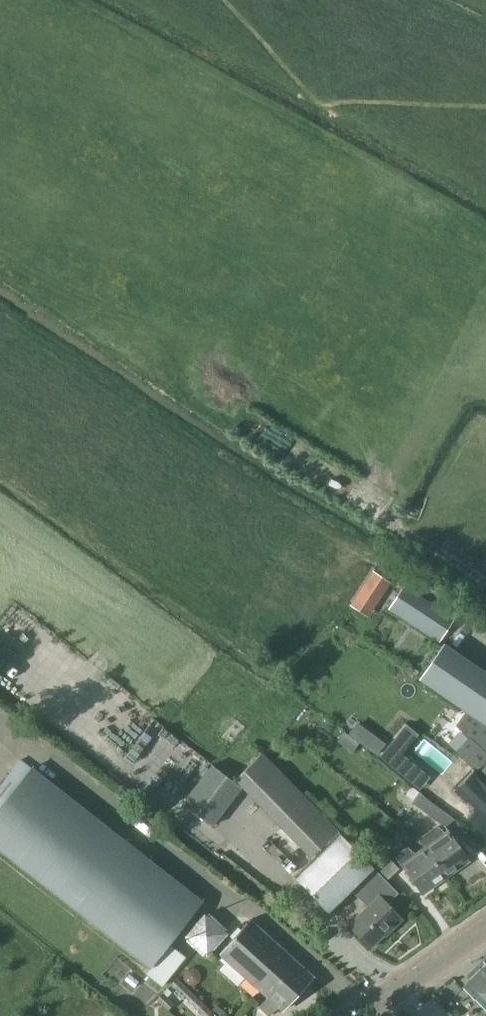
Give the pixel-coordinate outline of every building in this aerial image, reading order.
[(390,583),(373,572),(351,605),(368,616),(390,583)] [(440,642),(453,621),(402,588),(389,608),(440,642)] [(443,646),(420,680),(485,724),(485,675),(443,646)] [(476,720),(468,714),(467,714),(462,720),(457,725),(484,750),(472,762),(485,776),(485,727),(476,720)] [(384,743),(356,722),(348,733),(376,754),(384,743)] [(312,857),(339,832),(263,753),(236,779),(312,857)] [(402,754),(401,754),(392,765),(414,783),(423,772),(402,754)] [(213,826),(242,788),(214,766),(185,804),(213,826)] [(185,956),(170,944),(203,901),(32,767),(0,807),(0,849),(150,967),(146,973),(162,985),(185,956)] [(474,771),(474,772),(456,790),(455,791),(475,811),(468,818),(485,835),(485,783),(474,771)] [(447,825),(457,818),(421,790),(413,800),(447,825)] [(448,832),(446,829),(441,825),(435,829),(422,838),(428,847),(447,876),(471,859),(450,830),(448,832)] [(330,912),(357,887),(375,869),(340,833),(295,876),(330,912)] [(366,841),(358,833),(352,839),(359,847),(366,841)] [(419,853),(411,846),(397,856),(403,865),(423,893),(447,876),(428,847),(419,853)] [(389,878),(398,869),(378,847),(369,856),(389,878)] [(391,928),(393,929),(403,919),(388,904),(399,893),(377,870),(354,892),(368,906),(349,924),(371,947),(391,928)] [(227,929),(208,912),(187,936),(206,953),(227,929)] [(282,1010),(312,975),(250,919),(219,954),(268,997),(260,1006),(269,1014),(277,1006),(282,1010)] [(470,980),(485,997),(485,965),(470,980)] [(189,967),(186,970),(184,975),(185,979),(187,982),(192,984),(196,984),(200,981),(202,977),(201,972),(198,968),(194,967),(189,967)] [(215,1013),(177,977),(172,983),(206,1015),(212,1015),(215,1013)] [(168,1009),(175,1003),(169,997),(174,992),(169,987),(157,999),(168,1009)]
